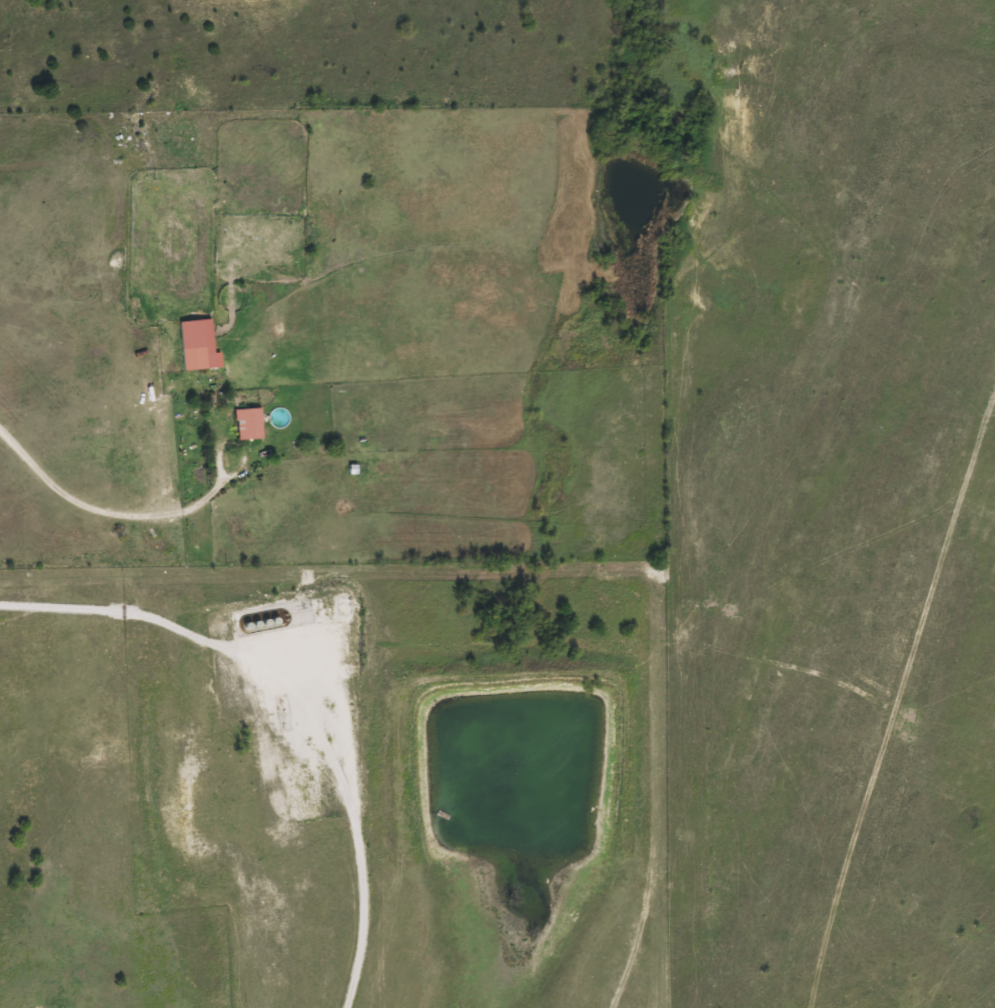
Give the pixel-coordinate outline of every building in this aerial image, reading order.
[(177,322),(209,320),(212,369),(181,371),(177,322)] [(259,440),(234,441),(233,410),(258,409),(259,440)]
